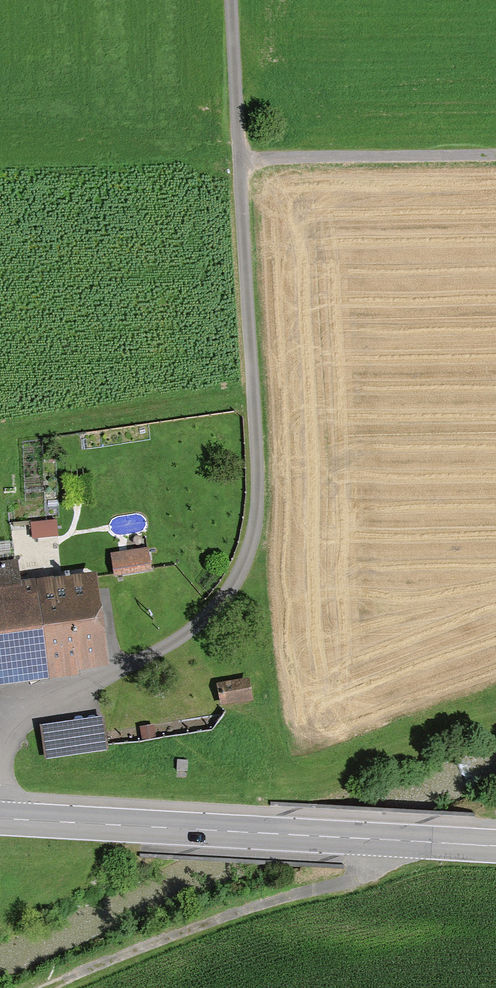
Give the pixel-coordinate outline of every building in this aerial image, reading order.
[(153,557),(124,561),(126,580),(156,576),(153,557)] [(0,564),(0,685),(121,669),(110,584),(26,596),(21,561),(0,564)] [(257,684),(223,689),(227,718),(261,713),(257,684)] [(107,721),(47,734),(54,763),(113,750),(107,721)]
